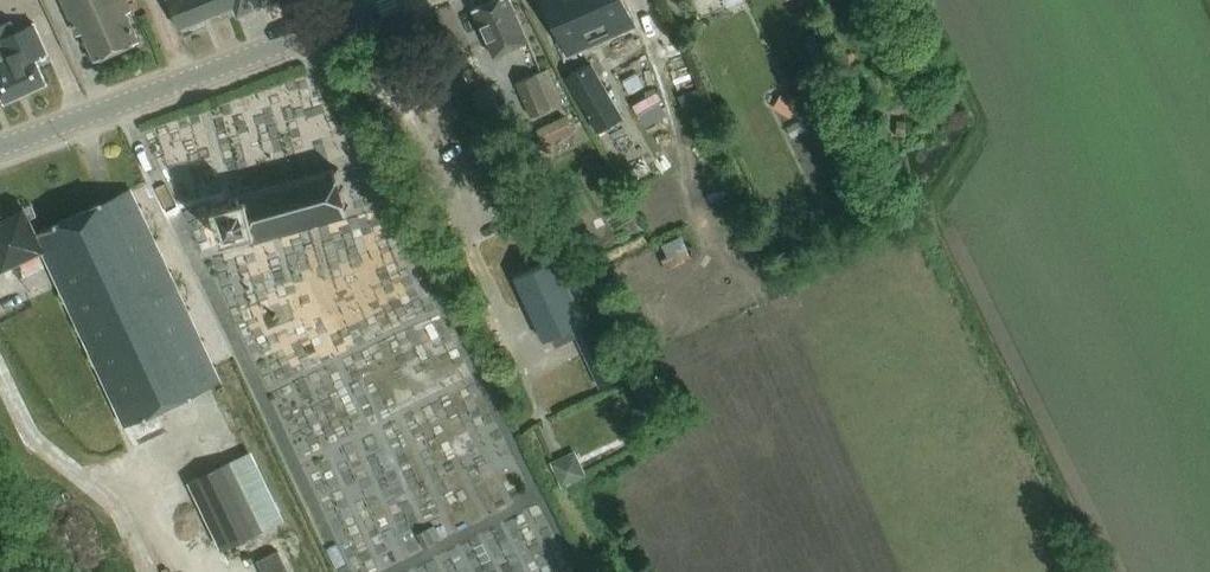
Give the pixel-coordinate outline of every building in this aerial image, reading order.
[(77,34),(83,32),(95,60),(139,41),(126,12),(131,10),(127,0),(62,0),(77,34)] [(231,0),(168,0),(180,28),(233,6),(231,0)] [(274,0),(231,0),(233,6),(237,15),(274,0)] [(526,40),(510,0),(488,0),(475,5),(494,53),(526,40)] [(551,15),(555,13),(560,24),(556,26),(570,55),(634,25),(623,0),(544,0),(551,15)] [(0,58),(0,91),(4,100),(45,82),(34,57),(46,52),(33,24),(17,30),(1,38),(8,54),(0,58)] [(474,66),(465,70),(471,82),(479,78),(474,66)] [(533,117),(565,103),(549,68),(518,81),(533,117)] [(599,132),(624,118),(597,72),(595,68),(582,75),(570,82),(599,132)] [(651,119),(670,116),(666,94),(647,98),(651,119)] [(786,99),(779,112),(789,119),(797,105),(786,99)] [(546,146),(574,134),(565,115),(538,127),(546,146)] [(802,120),(786,128),(791,138),(807,130),(802,120)] [(898,120),(896,135),(906,136),(908,121),(898,120)] [(233,192),(234,199),(237,208),(222,212),(228,231),(242,227),(246,240),(350,212),(337,163),(233,192)] [(41,248),(123,424),(156,409),(219,379),(129,186),(33,231),(21,204),(1,214),(0,212),(0,267),(41,248)] [(665,269),(692,257),(684,238),(657,250),(665,269)] [(557,255),(515,275),(528,304),(545,339),(551,336),(572,326),(587,319),(557,255)] [(572,326),(551,336),(556,346),(576,336),(572,326)] [(614,379),(598,346),(586,352),(602,385),(614,379)] [(560,458),(572,483),(598,471),(586,446),(560,458)] [(222,547),(261,528),(228,459),(189,478),(222,547)] [(428,528),(417,534),(424,548),(435,543),(434,541),(428,528)] [(263,571),(289,571),(279,550),(257,560),(263,571)]
